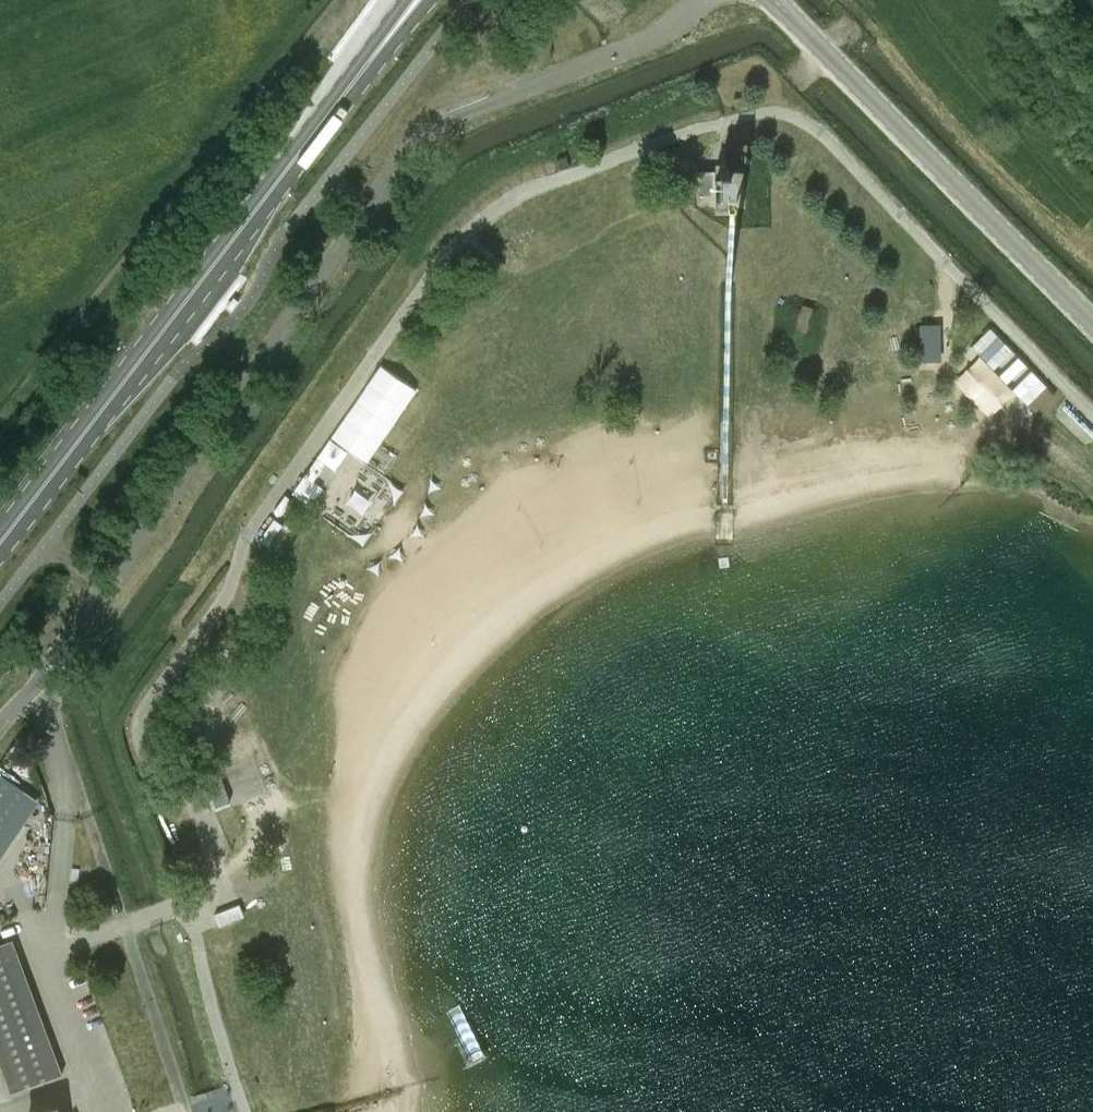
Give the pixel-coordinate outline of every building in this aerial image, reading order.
[(556,160),(560,169),(570,166),(566,156),(556,160)] [(732,169),(726,169),(697,169),(696,190),(731,191),(732,169)] [(282,525),(274,519),(260,540),(268,546),(282,525)] [(219,773),(205,779),(216,806),(230,801),(219,773)] [(2,777),(0,780),(0,862),(40,804),(2,777)] [(243,916),(239,904),(215,914),(219,925),(243,916)] [(13,942),(0,947),(0,1068),(10,1097),(62,1079),(13,942)]
